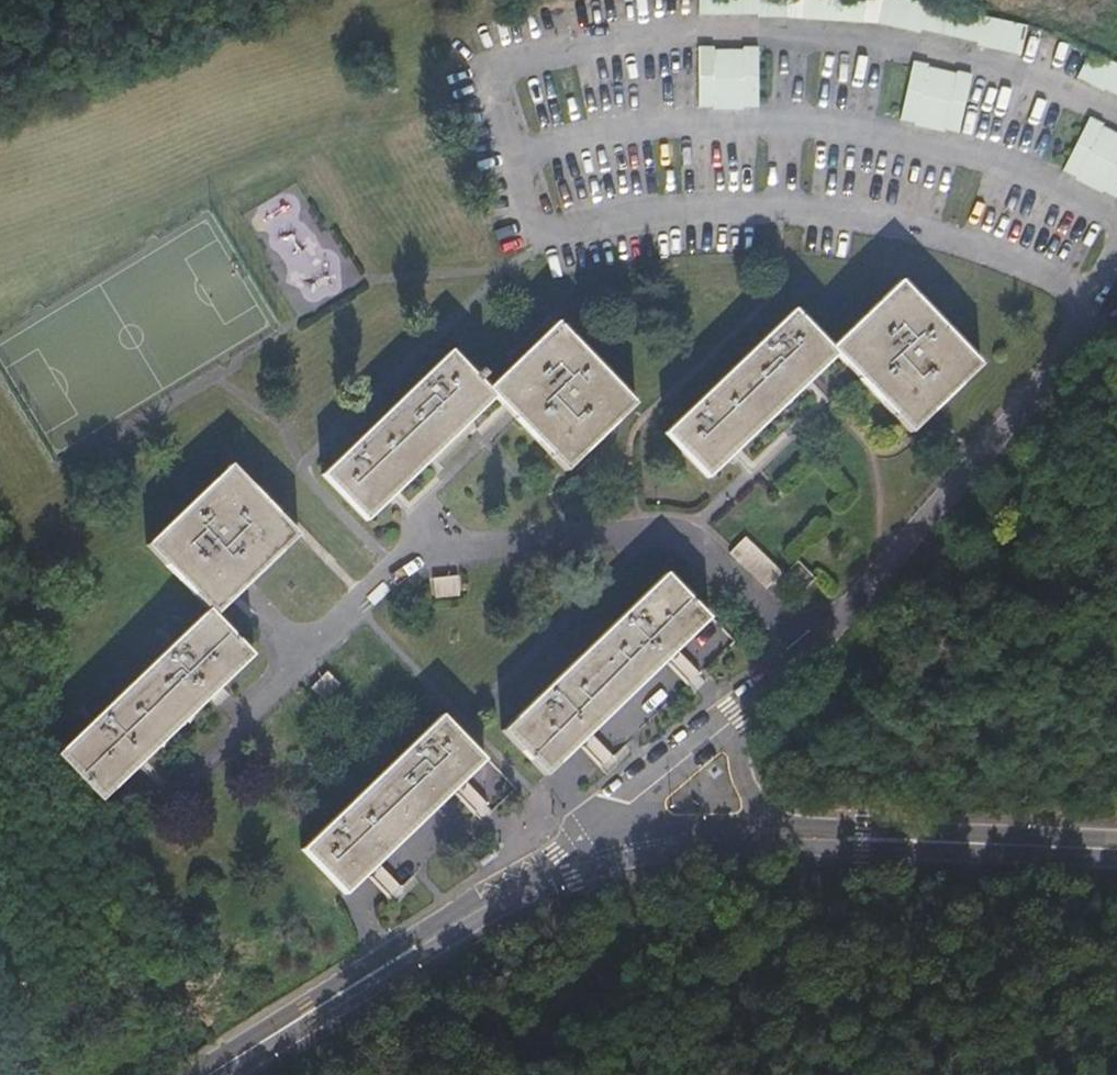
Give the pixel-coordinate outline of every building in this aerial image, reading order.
[(792,0),(705,0),(705,9),(765,11),(765,14),(792,14),(792,0)] [(1021,35),(1025,21),(981,11),(982,9),(945,0),(880,0),(876,19),(919,28),(919,24),(976,37),(975,40),(1018,49),(1021,35)] [(704,43),(704,72),(703,102),(720,102),(720,105),(748,106),(748,103),(763,103),(765,45),(750,44),(749,47),(721,46),(721,43),(704,43)] [(1115,55),(1113,58),(1088,45),(1074,73),(1100,86),(1102,84),(1116,91),(1116,57),(1115,55)] [(899,114),(905,115),(911,116),(912,119),(942,125),(943,123),(956,126),(969,69),(955,66),(954,68),(926,62),(926,59),(912,57),(899,114)] [(1066,169),(1073,173),(1072,175),(1098,188),(1099,186),(1112,192),(1116,182),(1116,132),(1098,123),(1099,120),(1086,113),(1060,166),(1066,169)] [(826,347),(828,350),(905,427),(977,359),(897,277),(826,347)] [(701,473),(828,350),(826,347),(787,308),(657,429),(701,473)] [(553,317),(483,383),(492,394),(560,465),(630,399),(553,317)] [(363,517),(492,394),(483,383),(447,347),(319,471),(363,517)] [(205,608),(210,614),(293,533),(229,463),(144,543),(205,608)] [(702,612),(680,590),(658,568),(500,729),(541,772),(702,612)] [(458,575),(434,576),(435,597),(459,595),(458,575)] [(249,655),(210,614),(205,608),(130,681),(55,753),(100,800),(249,655)] [(300,848),(321,870),(342,891),(480,759),(439,717),(300,848)] [(367,879),(390,897),(401,883),(378,865),(367,879)]
